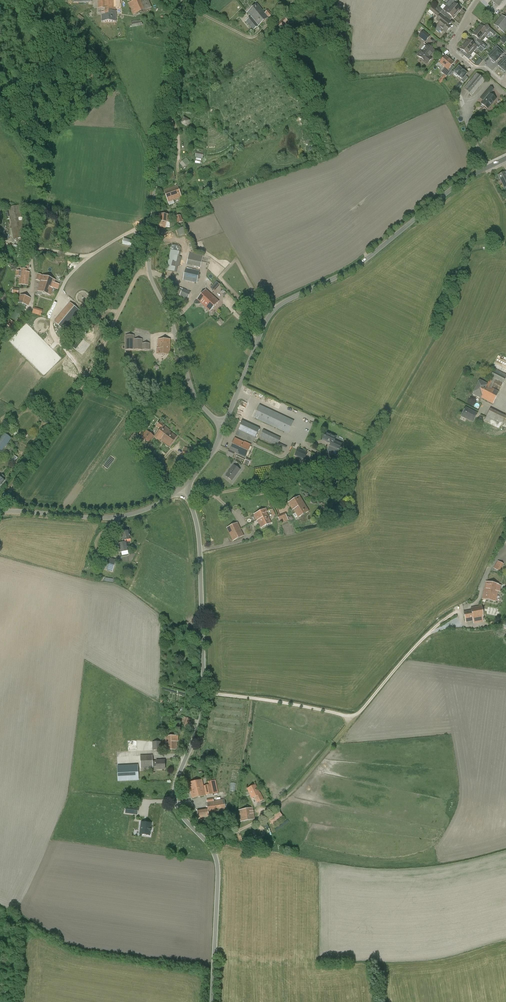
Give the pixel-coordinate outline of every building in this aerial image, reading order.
[(98,8),(102,8),(102,22),(115,22),(115,8),(120,8),(120,0),(98,0),(98,8)] [(133,15),(145,10),(146,13),(149,12),(148,9),(152,8),(148,0),(137,0),(128,3),(133,15)] [(450,8),(457,14),(461,10),(456,5),(457,3),(454,0),(451,0),(450,1),(453,3),(450,8)] [(246,22),(253,31),(269,18),(272,15),(268,10),(264,13),(257,5),(247,13),(251,18),(246,22)] [(453,19),(454,19),(457,14),(450,8),(447,5),(443,10),(440,13),(445,17),(448,14),(453,19)] [(440,13),(432,6),(429,10),(437,16),(440,13)] [(441,29),(446,33),(450,28),(447,25),(449,22),(441,15),(437,20),(440,23),(435,29),(438,33),(441,29)] [(504,34),(505,32),(505,19),(501,15),(494,25),(504,34)] [(276,25),(278,27),(271,34),(279,42),(286,35),(282,30),(290,24),(284,18),(276,25)] [(480,25),(476,30),(486,37),(484,36),(488,32),(480,25)] [(486,37),(476,30),(473,34),(478,39),(476,41),(481,46),(483,43),(482,42),(486,37)] [(424,31),(419,37),(425,42),(430,36),(424,31)] [(468,40),(464,44),(474,52),(476,49),(476,48),(477,47),(479,49),(481,46),(476,42),(474,44),(468,40)] [(474,52),(464,44),(460,49),(466,54),(464,56),(469,60),(471,58),(470,56),(471,55),(474,52)] [(417,55),(418,55),(418,56),(423,60),(422,61),(426,64),(427,64),(428,64),(431,59),(429,58),(435,51),(428,45),(423,52),(422,51),(421,52),(421,51),(417,55)] [(495,53),(490,58),(492,61),(491,61),(494,63),(495,63),(502,55),(499,53),(502,50),(497,46),(495,48),(492,51),(495,53)] [(445,68),(441,73),(446,77),(451,71),(449,69),(454,63),(445,56),(445,57),(444,57),(443,58),(443,59),(440,63),(445,68)] [(461,81),(464,83),(468,78),(466,76),(467,74),(464,71),(462,70),(459,67),(454,73),(454,74),(457,77),(458,76),(462,80),(461,81)] [(477,74),(464,89),(471,96),(484,81),(477,74)] [(452,91),(455,93),(457,91),(458,92),(462,86),(461,86),(462,85),(459,83),(452,91)] [(483,95),(486,98),(481,104),(488,109),(496,99),(490,94),(494,90),(490,87),(483,95)] [(180,124),(187,127),(190,121),(184,117),(180,124)] [(183,167),(189,161),(186,157),(180,163),(183,167)] [(164,191),(168,202),(181,198),(177,186),(164,191)] [(26,238),(20,206),(9,208),(14,240),(26,238)] [(169,214),(159,213),(158,227),(166,227),(166,226),(168,226),(168,223),(169,223),(169,214)] [(181,215),(175,217),(177,224),(185,221),(184,219),(182,220),(181,215)] [(183,227),(177,229),(179,236),(186,234),(183,227)] [(122,244),(131,247),(133,241),(123,239),(122,244)] [(203,255),(189,252),(187,264),(200,267),(203,255)] [(170,255),(167,271),(176,272),(178,266),(180,266),(182,257),(170,255)] [(19,285),(28,286),(29,273),(26,273),(27,270),(21,269),(19,285)] [(186,269),(183,280),(197,283),(199,272),(186,269)] [(43,276),(41,284),(52,288),(55,280),(43,276)] [(216,281),(210,287),(214,291),(220,285),(216,281)] [(52,288),(41,284),(38,291),(50,295),(52,288)] [(183,289),(176,286),(173,292),(180,295),(187,299),(191,292),(183,289)] [(206,290),(197,299),(210,311),(218,302),(206,290)] [(19,303),(18,309),(24,311),(26,306),(28,306),(31,298),(20,295),(18,303),(19,303)] [(69,302),(52,322),(64,331),(80,312),(69,302)] [(40,316),(42,310),(33,307),(31,313),(40,316)] [(22,314),(16,310),(11,316),(17,320),(22,314)] [(134,336),(126,336),(126,350),(142,350),(150,350),(150,343),(142,343),(142,339),(134,340),(134,336)] [(158,340),(158,349),(157,349),(157,354),(170,354),(170,340),(158,340)] [(479,381),(473,394),(480,399),(481,397),(493,404),(498,392),(492,388),(494,383),(501,387),(505,377),(505,375),(492,367),(490,370),(493,372),(486,385),(479,381)] [(294,421),(292,420),(260,406),(259,409),(258,410),(254,418),(286,433),(288,434),(294,421)] [(477,414),(465,408),(461,416),(473,422),(477,414)] [(484,422),(499,428),(500,425),(505,428),(505,427),(505,417),(490,409),(484,422)] [(160,440),(161,439),(163,441),(169,446),(176,437),(169,431),(169,430),(163,426),(164,425),(159,422),(156,426),(161,430),(155,437),(160,440)] [(236,433),(253,441),(259,430),(242,422),(236,433)] [(154,436),(146,430),(141,436),(149,442),(154,436)] [(260,438),(277,446),(278,443),(280,438),(263,430),(263,431),(260,438)] [(0,439),(0,454),(11,440),(4,433),(0,439)] [(334,441),(336,438),(326,433),(323,440),(332,444),(331,447),(338,451),(341,445),(334,441)] [(244,443),(235,439),(232,444),(229,450),(228,453),(227,455),(233,458),(235,453),(245,458),(251,446),(244,442),(244,443)] [(185,448),(182,458),(192,461),(195,451),(185,448)] [(298,449),(294,456),(304,460),(308,453),(298,449)] [(345,466),(343,459),(328,464),(329,470),(345,466)] [(235,466),(227,477),(232,480),(240,470),(235,466)] [(300,496),(288,503),(290,506),(291,506),(298,518),(309,512),(300,496)] [(257,521),(258,520),(261,519),(261,520),(268,516),(266,513),(268,512),(266,509),(254,514),(257,521)] [(278,516),(281,523),(288,521),(285,513),(278,516)] [(258,520),(261,528),(271,523),(268,516),(261,520),(261,519),(258,520)] [(243,536),(237,523),(227,528),(233,541),(243,536)] [(121,533),(123,542),(131,540),(129,531),(121,533)] [(118,544),(120,552),(128,551),(127,542),(118,544)] [(99,562),(104,564),(102,569),(112,572),(116,560),(102,555),(99,562)] [(485,583),(483,592),(487,593),(487,591),(491,592),(491,590),(497,591),(498,585),(485,583)] [(487,593),(483,592),(482,599),(495,601),(497,591),(491,590),(491,592),(487,591),(487,593)] [(182,727),(188,729),(190,722),(184,720),(182,727)] [(177,740),(178,740),(178,736),(165,737),(166,750),(177,750),(177,740)] [(128,749),(137,749),(136,740),(127,740),(128,749)] [(152,742),(152,750),(161,750),(161,742),(152,742)] [(140,756),(141,769),(153,768),(153,767),(156,767),(156,770),(165,769),(165,761),(156,761),(156,762),(153,762),(152,755),(140,756)] [(138,765),(118,766),(118,768),(118,776),(118,781),(138,780),(138,765)] [(207,785),(204,786),(202,780),(189,783),(192,798),(206,795),(213,794),(210,781),(207,782),(207,785)] [(248,789),(252,798),(255,797),(258,803),(263,800),(260,793),(259,793),(255,785),(248,789)] [(197,811),(199,821),(209,819),(209,816),(213,815),(213,813),(226,810),(224,799),(214,801),(213,799),(207,800),(207,803),(208,809),(197,811)] [(239,810),(241,822),(255,819),(253,808),(239,810)] [(267,818),(271,823),(273,825),(283,817),(278,810),(267,818)] [(140,835),(141,835),(150,836),(150,832),(151,832),(151,831),(151,828),(151,824),(152,824),(142,822),(142,823),(141,830),(140,834),(140,835)]
